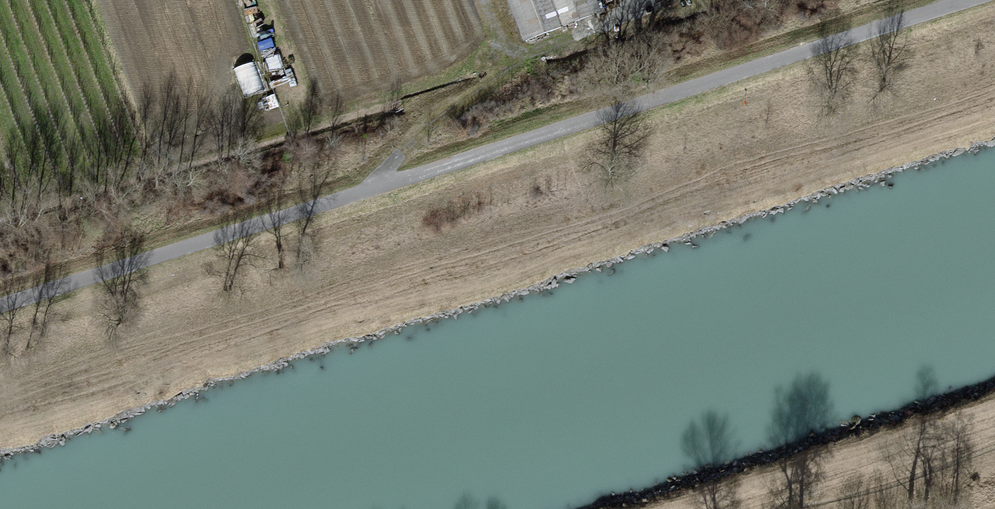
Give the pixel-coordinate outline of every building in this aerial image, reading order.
[(598,0),(509,0),(525,44),(603,14),(598,0)]
